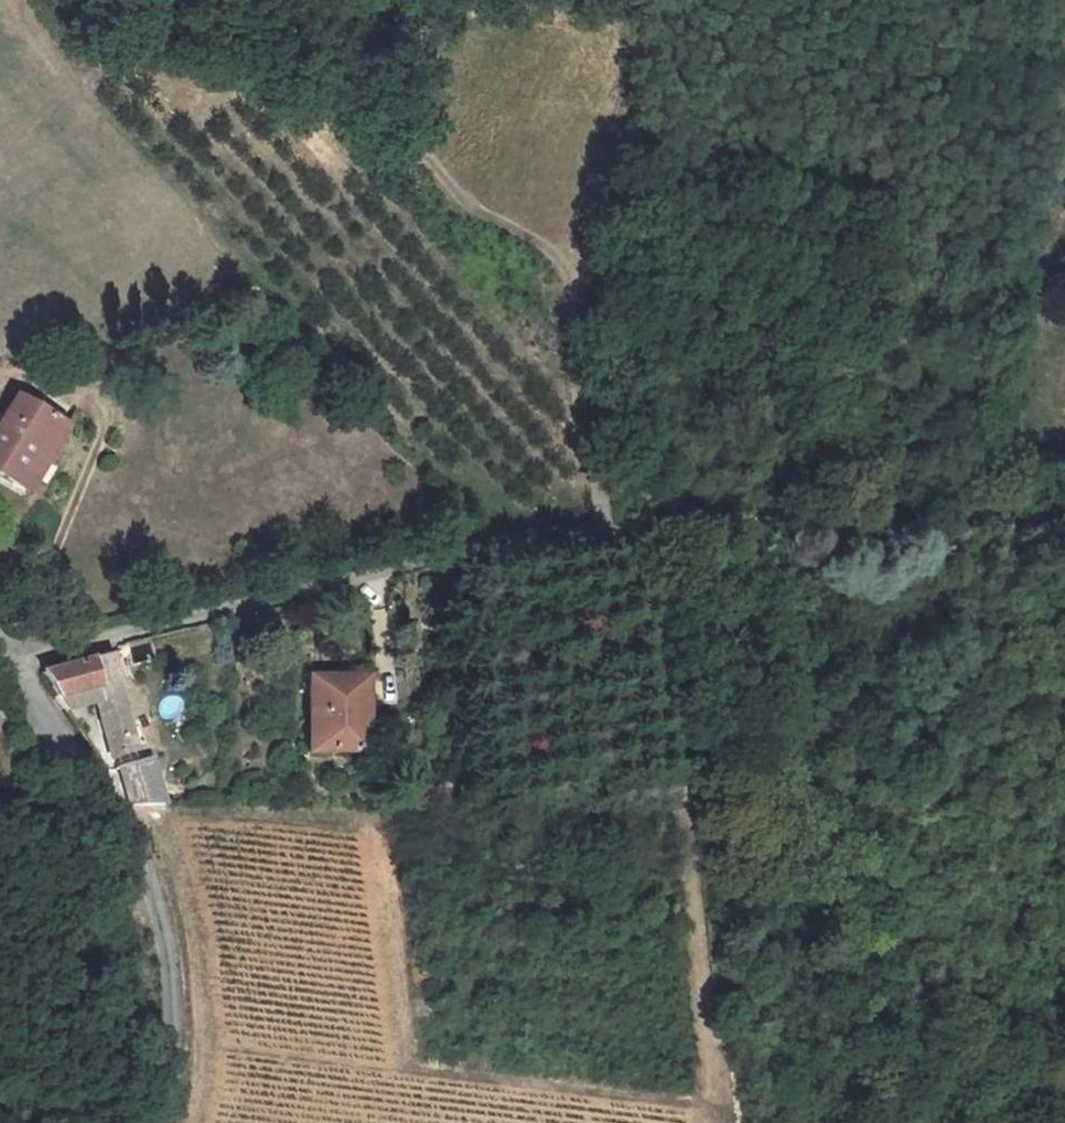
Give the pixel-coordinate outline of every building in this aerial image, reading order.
[(48,445),(61,453),(79,425),(26,392),(0,433),(0,469),(23,484),(48,445)] [(61,453),(48,445),(23,484),(36,492),(61,453)] [(44,664),(68,704),(108,700),(123,757),(145,751),(118,646),(44,664)] [(356,716),(354,675),(295,677),(298,752),(365,750),(364,716),(356,716)] [(132,769),(142,803),(177,804),(163,759),(132,769)]
